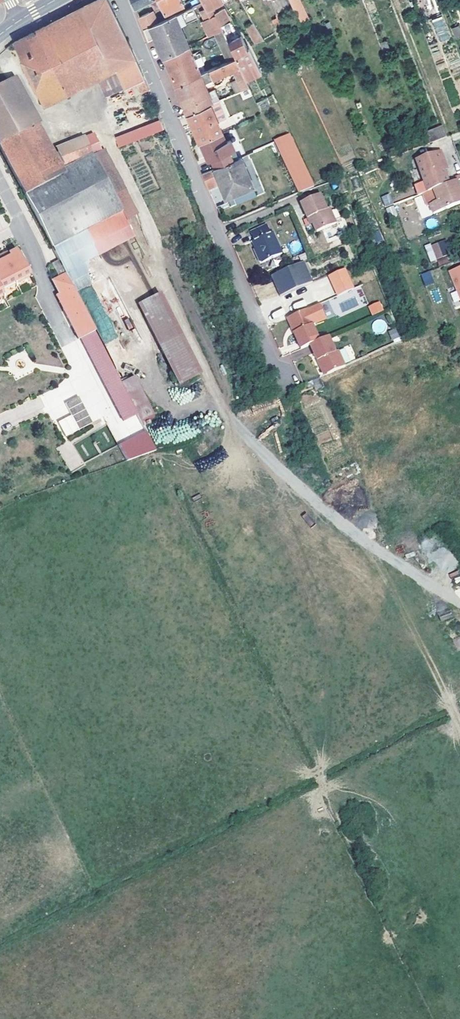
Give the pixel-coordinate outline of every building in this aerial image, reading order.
[(13,43),(43,105),(96,78),(115,69),(123,88),(135,82),(138,91),(141,93),(147,90),(137,65),(105,0),(98,0),(31,34),(13,43)] [(163,13),(183,3),(181,0),(157,0),(163,13)] [(221,1),(221,0),(200,0),(204,9),(208,17),(214,14),(212,8),(222,3),(221,1)] [(298,23),(306,19),(296,0),(288,0),(298,23)] [(436,0),(420,0),(427,20),(442,14),(437,1),(436,0)] [(162,58),(187,46),(179,26),(197,17),(191,7),(157,23),(143,29),(147,40),(153,38),(162,58)] [(217,18),(214,14),(208,17),(204,9),(197,13),(201,21),(200,22),(208,36),(212,34),(222,30),(220,25),(217,18)] [(138,18),(143,29),(157,23),(152,11),(138,18)] [(217,18),(220,25),(229,21),(225,14),(221,16),(217,18)] [(431,20),(439,43),(450,39),(442,16),(431,20)] [(233,29),(229,21),(220,25),(222,30),(224,33),(233,29)] [(254,42),(261,40),(252,22),(245,27),(254,42)] [(452,31),(454,37),(459,35),(459,31),(459,28),(452,31)] [(222,30),(212,34),(226,62),(235,58),(227,42),(226,40),(224,33),(222,30)] [(226,40),(227,42),(240,35),(235,31),(226,40)] [(247,58),(252,56),(248,47),(246,48),(240,35),(227,42),(235,58),(244,77),(245,79),(255,74),(247,58)] [(290,37),(284,39),(287,46),(292,44),(290,37)] [(386,41),(379,43),(382,50),(388,48),(386,41)] [(296,45),(288,48),(290,53),(298,50),(296,45)] [(200,75),(200,74),(195,65),(200,63),(196,54),(191,56),(187,46),(162,58),(174,86),(200,75)] [(260,72),(252,56),(247,58),(255,74),(260,72)] [(210,76),(212,79),(231,70),(236,80),(244,77),(235,58),(226,62),(200,74),(200,75),(174,86),(181,102),(207,92),(203,83),(201,79),(210,76)] [(105,96),(123,88),(115,69),(96,78),(105,96)] [(230,82),(235,93),(249,87),(245,79),(244,77),(236,80),(230,82)] [(15,78),(7,82),(30,127),(38,123),(39,123),(15,78)] [(0,86),(0,143),(30,127),(7,82),(0,86)] [(186,115),(187,115),(208,105),(212,103),(207,92),(181,102),(186,115)] [(212,103),(208,105),(220,133),(225,131),(213,103),(212,103)] [(220,133),(208,105),(187,115),(199,143),(220,133)] [(116,139),(118,146),(163,128),(160,121),(116,139)] [(38,123),(30,127),(57,177),(64,173),(62,168),(38,123)] [(30,127),(0,143),(0,150),(23,195),(57,177),(30,127)] [(442,128),(425,134),(429,144),(446,137),(442,128)] [(220,133),(199,143),(206,157),(210,155),(212,159),(210,160),(214,169),(237,159),(230,140),(225,143),(220,133)] [(93,134),(84,138),(90,153),(92,156),(101,153),(93,134)] [(55,148),(64,167),(90,153),(84,138),(55,148)] [(439,150),(415,160),(427,191),(433,189),(448,183),(443,169),(439,161),(442,160),(439,150)] [(92,156),(120,212),(126,223),(137,218),(104,152),(101,153),(92,156)] [(90,153),(64,167),(62,168),(64,173),(57,177),(23,195),(51,248),(120,212),(92,156),(90,153)] [(288,154),(281,158),(298,194),(313,188),(310,180),(302,183),(288,154)] [(201,174),(207,188),(219,184),(225,198),(253,186),(246,170),(240,158),(237,159),(214,169),(201,174)] [(252,167),(246,170),(253,186),(259,183),(252,167)] [(333,188),(340,185),(338,179),(330,182),(333,188)] [(448,183),(433,189),(438,201),(430,204),(433,213),(459,202),(459,191),(456,180),(448,183)] [(385,206),(392,204),(389,194),(381,196),(385,206)] [(306,215),(326,207),(321,195),(301,203),(306,215)] [(326,207),(306,215),(308,219),(310,218),(316,232),(336,224),(330,209),(327,210),(326,207)] [(120,212),(51,248),(58,261),(60,264),(92,247),(128,228),(126,223),(120,212)] [(250,233),(252,238),(268,231),(266,226),(250,233)] [(268,231),(252,238),(254,240),(252,241),(255,249),(257,254),(255,255),(257,261),(262,262),(282,254),(273,233),(269,234),(268,231)] [(425,246),(430,261),(449,255),(444,239),(425,246)] [(96,255),(92,247),(60,264),(62,268),(69,283),(84,276),(86,261),(96,255)] [(28,274),(15,249),(7,253),(9,256),(0,261),(0,288),(28,274)] [(439,265),(449,261),(447,255),(436,259),(439,265)] [(58,261),(51,265),(58,278),(51,282),(58,295),(55,296),(77,341),(79,339),(116,413),(131,405),(120,384),(110,363),(94,332),(69,283),(62,268),(60,264),(58,261)] [(302,262),(269,276),(278,297),(311,283),(302,262)] [(328,273),(335,294),(353,289),(347,267),(328,273)] [(450,271),(459,297),(459,267),(450,271)] [(421,274),(425,286),(434,283),(430,270),(421,274)] [(0,288),(0,291),(1,292),(29,277),(28,274),(0,288)] [(161,295),(139,307),(180,387),(202,376),(161,295)] [(372,315),(384,309),(379,300),(368,306),(372,315)] [(309,344),(319,340),(312,324),(314,323),(308,308),(290,316),(296,331),(293,333),(300,348),(309,344)] [(286,318),(293,333),(296,331),(290,316),(286,318)] [(391,338),(399,336),(396,328),(389,330),(391,338)] [(327,374),(345,366),(338,350),(336,351),(329,336),(319,340),(309,344),(316,360),(320,358),(327,374)] [(316,360),(323,376),(327,374),(320,358),(316,360)] [(133,378),(120,384),(131,405),(140,423),(153,416),(133,378)] [(92,424),(79,393),(64,400),(70,415),(58,420),(64,436),(92,424)]
